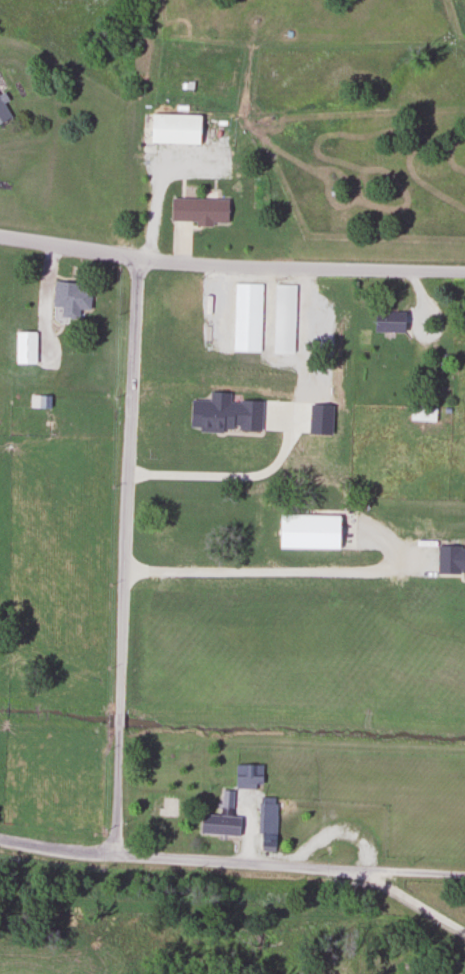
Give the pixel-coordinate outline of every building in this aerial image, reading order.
[(8,120),(0,102),(0,123),(8,120)] [(149,145),(199,145),(200,116),(150,115),(149,145)] [(226,223),(227,198),(171,198),(171,222),(226,223)] [(91,284),(53,280),(51,305),(61,306),(60,316),(77,317),(78,308),(89,309),(91,284)] [(341,342),(341,309),(322,309),(322,342),(341,342)] [(402,332),(402,311),(374,311),(374,332),(402,332)] [(36,330),(15,330),(15,363),(36,363),(36,330)] [(259,361),(259,339),(242,339),(242,361),(259,361)] [(410,421),(435,421),(435,405),(410,405),(410,421)] [(435,547),(435,573),(460,573),(459,577),(464,577),(464,548),(435,547)] [(261,764),(234,764),(234,788),(261,788),(261,764)] [(201,813),(199,832),(238,835),(240,816),(230,815),(232,790),(221,789),(218,814),(201,813)] [(276,797),(260,797),(260,851),(276,851),(276,797)]
